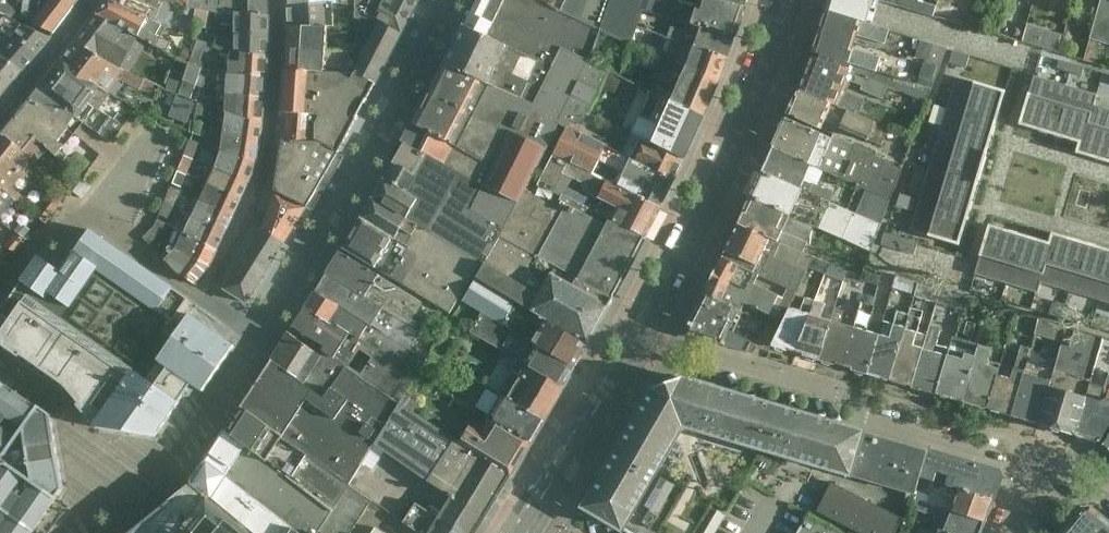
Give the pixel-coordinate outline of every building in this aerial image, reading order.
[(21,23),(23,16),(26,0),(0,0),(0,13),(21,23)] [(23,16),(35,20),(40,0),(26,0),(23,16)] [(77,0),(40,0),(35,20),(37,20),(33,25),(54,34),(79,1),(77,0)] [(162,26),(110,0),(99,15),(149,42),(155,45),(166,53),(172,44),(162,38),(167,28),(162,26)] [(162,26),(173,5),(164,3),(158,0),(110,0),(162,26)] [(164,3),(173,5),(177,7),(178,6),(185,7),(196,10),(217,14),(241,11),(241,0),(158,0),(164,3)] [(269,0),(241,0),(241,11),(269,14),(269,0)] [(357,7),(357,19),(359,19),(361,19),(376,20),(402,34),(419,0),(357,0),(357,7)] [(536,0),(478,0),(464,28),(551,69),(560,51),(587,63),(599,33),(600,31),(536,0)] [(600,31),(612,0),(536,0),(600,31)] [(600,31),(599,33),(630,45),(637,27),(642,10),(647,12),(685,23),(734,39),(744,10),(710,0),(697,0),(697,2),(688,0),(612,0),(600,31)] [(744,10),(747,0),(710,0),(744,10)] [(829,1),(826,11),(867,22),(870,13),(871,7),(877,8),(879,0),(878,0),(829,0),(829,1)] [(897,6),(934,17),(937,7),(912,0),(898,0),(897,6)] [(1085,60),(1102,66),(1108,45),(1108,0),(1102,0),(1085,60)] [(338,10),(338,4),(334,5),(288,7),(289,27),(324,27),(330,27),(330,26),(334,26),(334,11),(338,10)] [(196,10),(185,7),(179,35),(190,38),(196,10)] [(269,14),(241,11),(217,14),(217,24),(230,25),(230,23),(233,23),(233,22),(236,22),(236,32),(238,33),(268,35),(269,14)] [(867,22),(826,11),(812,57),(888,87),(926,103),(948,49),(888,31),(889,29),(867,22)] [(10,33),(10,36),(37,55),(51,38),(24,24),(21,23),(0,13),(0,29),(10,33)] [(149,42),(99,15),(77,43),(118,67),(131,73),(149,42)] [(359,19),(357,43),(356,53),(360,53),(359,76),(375,85),(390,56),(402,34),(376,20),(361,19),(359,19)] [(1000,25),(989,22),(986,32),(996,35),(1000,25)] [(734,39),(685,23),(683,30),(671,27),(668,37),(727,61),(728,58),(734,39)] [(324,27),(289,27),(288,49),(328,51),(330,27),(324,27)] [(551,69),(464,28),(446,64),(533,106),(551,69)] [(23,70),(37,55),(10,36),(10,33),(0,29),(0,55),(23,70)] [(238,33),(236,32),(235,42),(217,37),(215,46),(230,51),(231,50),(268,56),(268,35),(238,33)] [(659,55),(662,57),(671,60),(719,83),(720,81),(727,61),(668,37),(665,36),(659,55)] [(198,40),(190,63),(200,66),(204,51),(208,52),(212,49),(213,46),(198,40)] [(118,67),(77,43),(62,62),(109,95),(120,81),(118,80),(119,79),(140,88),(145,79),(131,73),(118,67)] [(357,43),(341,43),(340,52),(356,53),(357,43)] [(328,51),(288,49),(287,70),(317,72),(327,73),(328,51)] [(230,51),(229,71),(229,74),(266,79),(268,56),(231,50),(230,51)] [(560,51),(551,69),(533,106),(446,64),(417,120),(418,121),(418,120),(426,124),(423,129),(455,147),(492,167),(483,186),(471,209),(507,228),(524,192),(558,124),(566,128),(569,122),(574,120),(583,125),(600,87),(607,73),(587,63),(560,51)] [(949,64),(958,66),(962,54),(953,51),(949,64)] [(970,56),(962,54),(958,66),(966,69),(970,56)] [(23,70),(0,55),(0,98),(23,70)] [(671,103),(703,119),(709,105),(716,90),(718,86),(719,83),(671,60),(662,57),(655,78),(657,79),(669,85),(671,80),(679,84),(677,90),(671,103)] [(888,87),(812,57),(798,91),(834,105),(854,114),(860,99),(840,91),(844,84),(882,100),(888,87)] [(1057,69),(1070,73),(1072,64),(1059,61),(1057,69)] [(109,95),(62,62),(51,76),(94,109),(98,112),(111,96),(109,95)] [(200,66),(190,63),(186,75),(184,82),(196,86),(204,88),(207,78),(200,76),(202,69),(199,68),(200,66)] [(1072,64),(1070,73),(1082,76),(1085,68),(1072,64)] [(222,86),(222,91),(222,94),(264,98),(266,79),(229,74),(229,71),(217,70),(217,75),(228,76),(227,86),(222,86)] [(317,72),(287,70),(284,114),(312,118),(317,72)] [(1029,70),(1007,143),(1105,173),(1108,163),(1108,159),(1108,94),(1029,70)] [(174,71),(167,90),(177,95),(179,95),(184,82),(186,75),(174,71)] [(327,73),(317,72),(312,118),(321,118),(319,147),(324,148),(339,153),(375,85),(359,76),(356,74),(352,80),(348,78),(327,73)] [(616,77),(607,73),(600,87),(615,94),(622,80),(616,77)] [(94,109),(51,76),(40,90),(83,123),(94,109)] [(996,121),(999,111),(1004,94),(1005,94),(1006,92),(1003,91),(956,77),(947,109),(996,124),(996,123),(996,122),(996,121)] [(184,82),(179,95),(191,99),(196,86),(184,82)] [(56,157),(64,162),(68,157),(61,151),(80,128),(83,123),(40,90),(36,95),(33,100),(1,138),(16,150),(21,144),(28,149),(35,140),(49,150),(56,157)] [(222,91),(217,91),(216,101),(227,102),(227,111),(240,116),(262,124),(264,98),(222,94),(222,91)] [(834,105),(798,91),(794,100),(788,114),(788,115),(821,130),(825,123),(867,141),(867,140),(882,146),(889,130),(854,114),(834,105)] [(177,95),(169,117),(187,124),(197,102),(191,99),(179,95),(177,95)] [(651,95),(645,107),(631,136),(683,163),(703,119),(671,103),(651,95)] [(205,118),(207,106),(197,104),(194,115),(205,118)] [(938,139),(987,154),(987,153),(992,136),(995,126),(995,125),(996,125),(996,124),(947,109),(938,139)] [(240,116),(227,111),(227,113),(224,132),(259,143),(262,124),(240,116)] [(312,118),(284,114),(282,140),(274,191),(308,207),(339,153),(324,148),(319,147),(310,147),(312,118)] [(120,115),(116,120),(124,126),(124,127),(129,122),(120,115)] [(113,117),(100,135),(112,143),(124,127),(124,126),(116,120),(113,117)] [(786,119),(773,149),(824,172),(890,200),(904,167),(833,136),(831,140),(806,128),(786,119)] [(195,121),(193,134),(193,135),(202,137),(204,124),(195,121)] [(415,124),(404,144),(483,186),(492,167),(455,147),(423,129),(416,125),(415,124)] [(606,147),(566,128),(553,154),(593,175),(598,164),(606,147)] [(259,143),(224,132),(221,150),(221,151),(257,163),(259,143)] [(683,163),(631,136),(622,154),(640,163),(639,165),(673,183),(683,163)] [(1,138),(0,140),(0,161),(22,179),(23,177),(26,179),(29,176),(49,150),(35,140),(28,149),(21,144),(16,150),(1,138)] [(978,182),(979,181),(986,157),(986,155),(987,155),(987,154),(938,139),(929,169),(978,184),(978,183),(978,182)] [(200,145),(191,141),(187,151),(196,155),(200,145)] [(483,186),(404,144),(394,163),(441,189),(440,191),(445,193),(444,195),(455,201),(471,209),(483,186)] [(622,154),(606,147),(598,164),(593,175),(617,187),(660,210),(673,183),(639,165),(640,163),(622,154)] [(824,172),(773,149),(761,174),(843,208),(846,200),(817,186),(824,172)] [(257,163),(221,151),(221,152),(215,169),(249,183),(257,163)] [(612,223),(645,239),(660,210),(617,187),(593,175),(553,154),(537,185),(562,198),(564,194),(613,221),(612,223)] [(194,160),(185,156),(180,167),(189,171),(194,160)] [(1108,163),(1105,173),(1073,282),(1070,292),(1066,304),(1076,307),(1086,310),(1096,313),(1106,316),(1108,317),(1108,159),(1108,163)] [(0,161),(0,188),(11,197),(12,196),(16,200),(21,203),(25,198),(14,189),(22,179),(0,161)] [(441,189),(394,163),(384,179),(495,248),(502,236),(507,228),(471,209),(455,201),(444,195),(445,193),(440,191),(441,189)] [(249,183),(215,169),(210,179),(201,176),(199,180),(199,181),(241,200),(249,183)] [(970,211),(972,202),(977,185),(978,185),(978,184),(929,169),(920,199),(969,214),(969,213),(970,211)] [(186,175),(178,172),(173,184),(181,187),(186,175)] [(882,225),(843,208),(761,174),(750,199),(815,227),(871,252),(882,225)] [(204,196),(202,201),(234,216),(241,200),(199,181),(199,180),(196,179),(191,190),(204,196)] [(495,248),(384,179),(373,197),(420,225),(428,231),(480,264),(484,267),(495,248)] [(81,199),(91,187),(83,181),(73,193),(81,199)] [(0,188),(0,219),(16,200),(12,196),(11,197),(0,188)] [(181,192),(171,188),(165,202),(175,207),(181,192)] [(308,207),(274,191),(269,212),(262,230),(284,244),(308,207)] [(557,209),(524,192),(507,228),(502,236),(535,255),(556,267),(613,299),(645,239),(612,223),(613,221),(564,194),(562,198),(557,209)] [(57,194),(51,202),(58,209),(65,200),(57,194)] [(420,225),(373,197),(361,218),(408,246),(417,230),(426,236),(428,231),(420,225)] [(815,258),(826,263),(831,253),(816,250),(807,245),(815,227),(750,199),(738,223),(804,252),(815,258)] [(969,214),(920,199),(911,231),(957,245),(959,246),(960,244),(965,226),(968,217),(968,215),(969,215),(969,214)] [(200,200),(193,216),(226,232),(234,216),(202,201),(200,200)] [(58,209),(51,202),(38,218),(46,224),(58,209)] [(174,207),(164,203),(160,215),(169,219),(174,207)] [(193,216),(185,234),(184,234),(217,250),(226,232),(193,216)] [(408,246),(361,218),(343,249),(449,315),(480,264),(428,231),(426,236),(417,230),(408,246)] [(154,227),(152,229),(151,230),(160,236),(170,226),(158,220),(154,227)] [(760,276),(797,291),(809,267),(815,258),(804,252),(738,223),(725,252),(726,252),(722,259),(760,275),(760,276)] [(975,274),(1007,284),(1021,235),(1020,235),(1018,234),(1009,232),(992,226),(990,225),(989,227),(989,228),(975,274)] [(155,437),(192,384),(203,392),(235,347),(181,309),(188,299),(90,230),(61,272),(39,257),(4,308),(0,305),(0,345),(62,388),(95,427),(97,428),(155,437)] [(160,236),(151,230),(143,238),(150,246),(160,236)] [(284,244),(262,230),(225,290),(247,304),(284,244)] [(181,232),(173,244),(209,267),(217,250),(184,234),(185,234),(181,232)] [(1,243),(8,249),(14,254),(25,241),(16,233),(11,239),(8,236),(1,243)] [(881,245),(888,247),(891,235),(885,233),(881,245)] [(1041,283),(1070,292),(1073,282),(1085,243),(1084,243),(1083,242),(1083,243),(1081,242),(1072,240),(1055,234),(1052,233),(1052,235),(1052,236),(1050,244),(1051,244),(1040,283),(1041,283)] [(888,247),(894,249),(898,236),(891,235),(888,247)] [(1038,293),(1041,283),(1040,283),(1051,244),(1050,244),(1033,239),(1024,236),(1022,236),(1023,235),(1021,235),(1007,284),(1038,293)] [(535,255),(502,236),(495,248),(484,267),(477,277),(514,300),(587,344),(608,307),(609,307),(613,299),(556,267),(545,286),(529,267),(535,255)] [(905,238),(898,236),(894,249),(901,251),(905,238)] [(901,251),(908,253),(911,240),(908,239),(905,238),(901,251)] [(911,240),(908,253),(915,255),(918,242),(911,240)] [(209,267),(173,244),(163,258),(177,273),(195,284),(209,267)] [(341,253),(340,255),(327,275),(409,326),(421,306),(382,281),(383,280),(359,265),(341,253)] [(826,263),(815,258),(809,267),(826,275),(830,265),(826,263)] [(722,259),(712,277),(786,311),(788,308),(790,309),(797,294),(796,293),(797,291),(760,276),(760,275),(722,259)] [(846,272),(830,265),(826,275),(843,283),(846,272)] [(409,326),(327,275),(316,292),(415,355),(426,362),(432,353),(437,344),(429,338),(409,326)] [(514,300),(477,277),(463,300),(483,312),(537,345),(574,368),(587,344),(514,300)] [(786,311),(712,277),(704,295),(736,309),(741,311),(745,303),(776,318),(773,326),(777,328),(786,311)] [(939,290),(918,284),(915,297),(936,303),(939,290)] [(964,298),(939,290),(936,303),(961,311),(964,298)] [(415,355),(316,292),(305,309),(335,328),(337,325),(354,336),(406,370),(415,355)] [(689,335),(751,354),(752,353),(754,353),(754,352),(755,351),(757,348),(769,351),(772,346),(771,346),(777,328),(773,326),(767,324),(760,339),(747,333),(745,338),(727,330),(736,309),(704,295),(698,307),(695,309),(692,315),(692,319),(687,330),(689,335)] [(814,300),(806,297),(801,313),(790,309),(788,308),(786,311),(777,328),(771,346),(772,346),(775,347),(777,350),(782,352),(785,350),(788,351),(789,350),(796,352),(809,312),(814,300)] [(826,303),(814,300),(809,312),(796,352),(803,354),(803,356),(806,357),(808,359),(813,361),(816,359),(819,360),(831,321),(820,318),(826,303)] [(852,370),(867,374),(871,360),(878,335),(867,332),(875,307),(864,304),(861,303),(858,316),(844,366),(851,369),(852,370)] [(335,328),(305,309),(293,329),(326,350),(324,353),(345,367),(394,400),(397,396),(393,394),(407,371),(406,370),(354,336),(337,325),(335,328)] [(858,316),(835,309),(832,321),(831,321),(819,360),(822,361),(824,364),(829,366),(832,364),(834,365),(836,364),(844,366),(858,316)] [(924,313),(911,309),(909,316),(910,316),(904,336),(889,381),(911,388),(927,336),(918,333),(924,313)] [(537,345),(483,312),(471,332),(519,362),(518,362),(562,389),(574,368),(537,345)] [(898,312),(894,325),(882,321),(878,335),(871,360),(867,374),(871,375),(872,378),(877,380),(880,378),(889,381),(904,336),(910,316),(909,316),(898,312)] [(942,329),(930,325),(927,336),(911,388),(935,395),(947,356),(948,350),(937,346),(942,329)] [(435,328),(429,338),(437,344),(443,334),(444,333),(435,328)] [(998,333),(984,328),(979,345),(961,402),(987,410),(997,377),(999,370),(1008,339),(997,336),(998,333)] [(1077,331),(1077,332),(1072,349),(1062,346),(1055,370),(1065,373),(1060,389),(1050,386),(1038,425),(1075,435),(1091,385),(1103,339),(1077,331)] [(324,354),(290,333),(271,362),(323,399),(345,367),(324,353),(324,354)] [(456,342),(443,334),(437,344),(432,353),(444,361),(456,342)] [(952,337),(948,350),(947,356),(935,395),(940,396),(942,398),(947,399),(950,399),(961,402),(979,345),(952,337)] [(1033,344),(1027,342),(1024,350),(1020,349),(1014,369),(1010,381),(997,377),(987,410),(1011,417),(1024,375),(1028,362),(1033,344)] [(444,361),(432,353),(426,362),(420,373),(432,381),(444,361)] [(323,399),(271,362),(242,408),(305,454),(349,487),(362,466),(375,445),(400,404),(394,400),(345,367),(323,399)] [(562,389),(518,362),(499,395),(502,397),(542,422),(562,389)] [(1028,362),(1024,375),(1011,417),(1023,420),(1024,425),(1032,428),(1036,424),(1038,425),(1050,386),(1055,370),(1028,362)] [(584,508),(622,531),(681,431),(688,428),(916,495),(921,479),(929,451),(928,451),(928,452),(681,378),(681,379),(653,389),(652,389),(635,418),(636,418),(584,508)] [(64,488),(51,416),(38,406),(37,408),(0,382),(0,532),(33,532),(64,488)] [(1091,385),(1075,435),(1077,436),(1080,440),(1085,442),(1089,440),(1100,443),(1108,427),(1108,399),(1107,398),(1102,401),(1106,389),(1091,385)] [(542,422),(502,397),(487,421),(488,421),(493,424),(495,422),(530,444),(542,422)] [(400,404),(375,445),(452,498),(439,518),(461,532),(476,532),(485,519),(486,517),(485,516),(509,477),(510,478),(510,477),(466,448),(462,445),(459,444),(460,443),(400,404)] [(305,454),(242,408),(227,431),(333,513),(349,487),(305,454)] [(493,424),(488,421),(479,435),(469,428),(460,443),(459,444),(462,445),(466,448),(510,477),(530,444),(495,422),(493,424)] [(249,532),(320,532),(333,513),(227,431),(206,462),(190,486),(249,532)] [(937,472),(956,478),(953,488),(959,490),(994,500),(1002,478),(999,472),(929,451),(921,479),(931,482),(934,482),(937,472)] [(931,482),(921,479),(916,495),(915,501),(925,503),(931,482)] [(706,486),(690,480),(671,528),(685,532),(688,532),(706,486)] [(901,519),(829,483),(814,513),(854,532),(894,532),(901,519)] [(190,486),(190,487),(189,486),(170,502),(171,503),(134,532),(249,532),(190,486)] [(349,487),(333,513),(320,532),(352,532),(372,501),(349,487)] [(994,500),(959,490),(955,502),(939,497),(931,494),(927,504),(935,507),(985,523),(994,500)] [(412,500),(399,518),(407,524),(406,525),(418,532),(461,532),(439,518),(412,500)] [(925,503),(915,501),(912,509),(936,518),(931,529),(939,532),(942,532),(981,532),(985,523),(935,507),(927,504),(925,503)] [(1064,532),(1099,532),(1108,522),(1091,509),(1084,509),(1064,532)] [(809,516),(799,532),(841,532),(809,516)] [(1108,522),(1099,532),(1108,532),(1108,524),(1108,522)]
